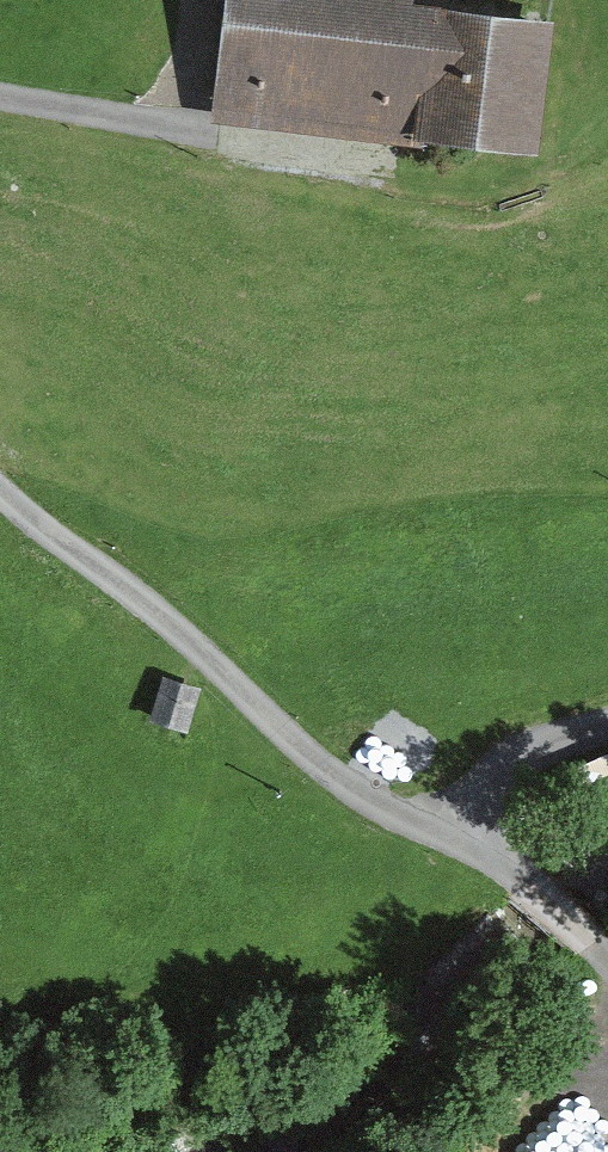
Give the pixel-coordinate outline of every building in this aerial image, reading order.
[(421,17),(423,0),(229,0),(216,124),(534,159),(548,31),(421,17)] [(168,676),(155,717),(185,726),(198,685),(168,676)]
